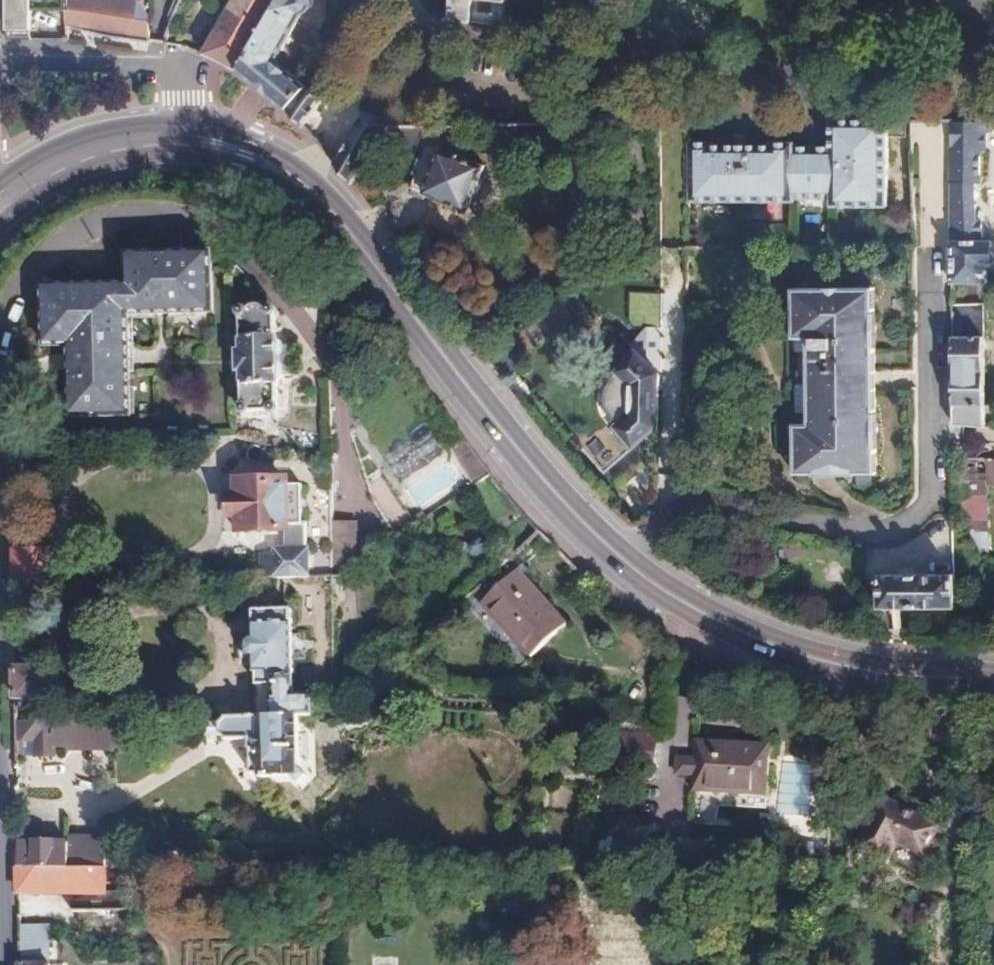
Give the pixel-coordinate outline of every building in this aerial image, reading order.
[(8,37),(32,39),(31,28),(34,28),(35,10),(68,10),(68,0),(8,0),(8,37)] [(68,10),(68,26),(111,36),(153,40),(146,19),(130,17),(132,0),(68,0),(68,10)] [(280,0),(235,0),(206,51),(242,70),(280,0)] [(242,70),(286,108),(306,82),(278,61),(303,14),(311,9),(313,4),(312,0),(280,0),(242,70)] [(450,18),(505,25),(507,0),(452,0),(450,18)] [(316,74),(306,82),(286,108),(305,124),(323,96),(317,91),(323,79),(316,74)] [(893,206),(892,137),(892,121),(835,121),(834,151),(797,152),(796,146),(775,146),(776,149),(714,150),(714,148),(692,148),(692,205),(797,204),(798,200),(835,200),(836,207),(893,206)] [(892,121),(892,137),(910,136),(910,121),(892,121)] [(973,122),(954,122),(953,281),(976,281),(987,280),(987,261),(993,261),(993,260),(993,238),(991,236),(982,236),(980,215),(975,214),(975,191),(982,191),(981,157),(973,156),(973,122)] [(362,125),(339,163),(354,184),(386,125),(362,125)] [(420,175),(416,187),(443,197),(442,200),(469,209),(485,164),(466,156),(470,142),(450,134),(444,150),(431,144),(426,159),(422,157),(416,173),(420,175)] [(128,286),(46,286),(47,345),(70,346),(70,418),(131,417),(131,318),(213,317),(214,258),(129,257),(128,286)] [(976,281),(953,281),(958,416),(990,416),(984,303),(976,303),(976,281)] [(883,316),(882,282),(796,283),(799,469),(834,468),(835,473),(850,473),(850,468),(884,467),(884,432),(888,432),(887,417),(883,417),(882,331),(886,331),(886,316),(883,316)] [(245,317),(240,317),(241,321),(242,322),(241,351),(237,351),(237,377),(242,378),(242,387),(243,388),(243,401),(241,401),(241,406),(250,407),(250,411),(269,410),(270,406),(276,406),(277,401),(274,400),(275,381),(278,382),(280,376),(281,366),(275,364),(276,359),(279,359),(280,353),(279,343),(275,340),(275,335),(273,334),(273,320),(275,320),(275,317),(269,316),(264,307),(259,305),(252,306),(246,310),(245,317)] [(605,473),(660,425),(660,371),(634,347),(616,366),(621,371),(612,380),(607,390),(605,404),(614,419),(583,447),(605,473)] [(955,458),(956,513),(956,544),(956,546),(955,555),(986,554),(985,483),(993,484),(993,461),(955,458)] [(264,578),(311,578),(310,550),(302,549),(302,528),(302,488),(286,487),(286,485),(240,486),(240,499),(230,499),(226,501),(226,515),(229,519),(241,519),(241,531),(278,531),(278,549),(278,553),(264,553),(264,578)] [(956,544),(956,513),(937,513),(938,544),(956,544)] [(880,605),(957,607),(955,555),(956,546),(929,547),(929,573),(880,573),(880,605)] [(14,580),(55,580),(55,550),(14,550),(14,580)] [(517,569),(479,601),(528,656),(565,623),(517,569)] [(300,717),(316,716),(316,699),(294,698),(294,661),(306,660),(305,635),(293,636),(293,612),(256,613),(256,639),(252,639),(248,643),(248,652),(253,657),(256,659),(258,718),(300,717)] [(41,668),(15,668),(16,698),(22,698),(41,698),(41,668)] [(301,768),(300,717),(258,718),(220,719),(220,734),(229,740),(248,739),(250,749),(252,749),(251,774),(261,775),(260,777),(280,777),(280,775),(290,775),(300,783),(309,774),(301,768)] [(58,721),(17,721),(17,742),(37,742),(38,757),(55,756),(55,745),(58,745),(58,721)] [(626,761),(655,762),(656,734),(627,733),(626,761)] [(697,754),(695,804),(767,808),(770,758),(697,754)] [(860,850),(886,863),(898,842),(925,856),(940,829),(884,802),(860,850)] [(617,836),(616,866),(645,866),(644,835),(637,836),(637,827),(624,827),(624,835),(617,836)] [(93,866),(104,866),(104,841),(18,841),(18,867),(93,866)] [(111,866),(93,866),(18,867),(18,891),(92,890),(111,890),(111,866)] [(111,890),(92,890),(73,900),(73,910),(176,911),(176,890),(111,890)] [(19,943),(29,943),(42,942),(42,925),(19,926),(19,943)] [(19,943),(19,952),(29,951),(29,943),(19,943)]
